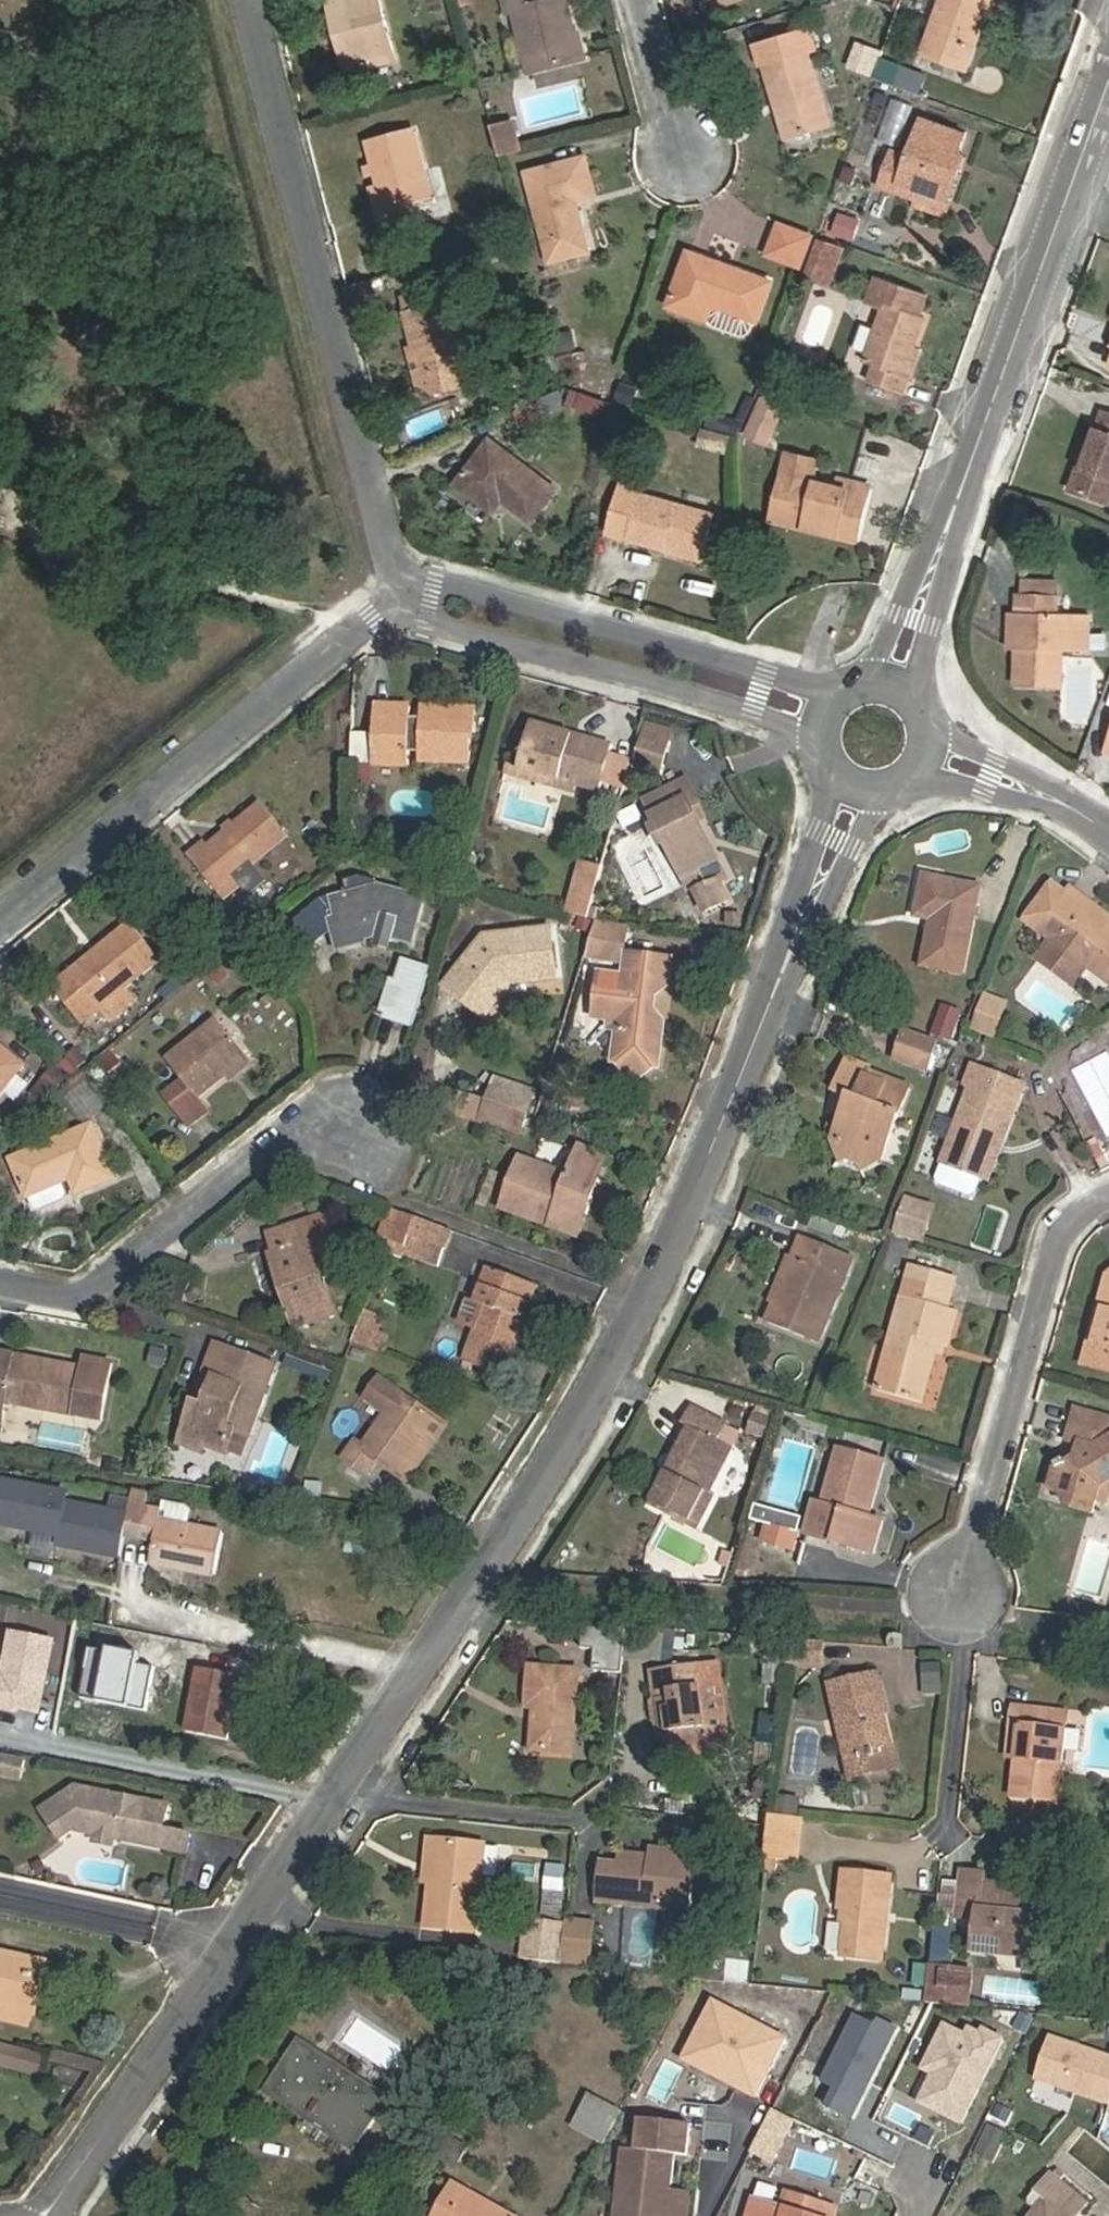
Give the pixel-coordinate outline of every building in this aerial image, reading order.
[(339,35),(346,33),(356,71),(397,60),(381,0),(330,0),(339,35)] [(540,0),(506,0),(508,11),(516,9),(531,70),(582,57),(568,0),(551,0),(541,3),(540,0)] [(926,47),(963,61),(976,28),(983,31),(995,0),(943,0),(926,47)] [(963,61),(926,47),(924,53),(968,70),(983,31),(976,28),(963,61)] [(765,68),(775,101),(784,99),(795,137),(831,126),(810,55),(817,52),(811,31),(754,48),(760,70),(765,68)] [(346,33),(339,35),(349,73),(356,71),(346,33)] [(894,85),(900,64),(880,58),(874,78),(894,85)] [(784,99),(775,101),(787,139),(795,137),(784,99)] [(880,186),(898,192),(900,181),(950,199),(962,168),(954,166),(959,154),(965,135),(924,119),(910,158),(892,152),(880,186)] [(522,150),(515,124),(493,130),(500,156),(522,150)] [(378,174),(380,185),(386,207),(381,209),(387,232),(437,219),(415,131),(370,142),(375,163),(366,165),(370,177),(378,174)] [(954,166),(962,168),(965,157),(959,154),(954,166)] [(590,251),(579,209),(573,211),(571,202),(577,200),(596,195),(587,158),(527,172),(551,261),(590,251)] [(900,181),(898,192),(916,198),(915,204),(945,215),(950,199),(900,181)] [(850,240),(857,219),(836,212),(829,233),(850,240)] [(770,255),(805,267),(816,236),(782,225),(770,255)] [(809,273),(823,278),(830,261),(838,264),(843,249),(821,241),(809,273)] [(770,282),(690,250),(669,303),(706,318),(712,302),(757,319),(770,282)] [(830,261),(823,278),(832,281),(838,264),(830,261)] [(880,278),(871,304),(886,310),(866,363),(876,366),(870,383),(904,395),(910,378),(905,376),(915,348),(926,318),(921,316),(929,296),(880,278)] [(404,311),(413,348),(421,377),(414,379),(420,398),(468,386),(448,300),(404,311)] [(748,334),(754,318),(712,302),(706,318),(708,322),(745,336),(748,334)] [(920,350),(915,348),(905,376),(910,378),(920,350)] [(582,360),(567,405),(599,416),(615,372),(582,360)] [(757,391),(742,438),(770,447),(785,401),(757,391)] [(411,441),(448,427),(441,407),(404,421),(411,441)] [(739,417),(715,410),(711,425),(734,432),(739,417)] [(1094,444),(1086,467),(1079,465),(1071,487),(1108,501),(1108,413),(1105,411),(1094,444)] [(696,451),(727,458),(732,435),(701,429),(696,451)] [(460,486),(490,509),(500,496),(505,501),(535,523),(558,492),(492,441),(460,486)] [(1086,467),(1094,444),(1087,442),(1079,465),(1086,467)] [(872,488),(841,479),(838,488),(784,474),(772,520),(858,541),(872,488)] [(606,532),(666,548),(668,543),(704,553),(715,515),(640,495),(643,484),(621,478),(606,532)] [(500,496),(490,509),(495,513),(505,501),(500,496)] [(668,543),(666,548),(703,558),(704,553),(668,543)] [(1054,581),(1018,581),(1018,596),(1053,596),(1054,581)] [(1070,613),(1055,613),(1055,596),(1053,596),(1018,596),(1017,595),(1017,613),(1016,649),(1016,685),(1060,685),(1060,649),(1070,649),(1070,613)] [(1017,613),(1007,613),(1008,649),(1016,649),(1017,613)] [(1085,649),(1085,613),(1070,613),(1070,649),(1085,649)] [(471,763),(472,741),(462,741),(462,733),(473,734),(477,734),(478,711),(423,708),(422,723),(412,723),(412,707),(377,706),(375,764),(410,765),(410,749),(421,749),(420,760),(471,763)] [(532,724),(519,769),(575,785),(600,792),(603,782),(610,755),(613,746),(532,724)] [(372,731),(351,730),(350,762),(371,762),(372,731)] [(462,741),(472,741),(473,734),(462,733),(462,741)] [(656,775),(665,741),(640,734),(631,768),(656,775)] [(630,761),(610,755),(603,782),(622,787),(630,761)] [(575,785),(519,769),(517,776),(574,793),(575,785)] [(700,893),(708,908),(729,898),(720,882),(728,878),(717,858),(710,863),(698,839),(705,835),(698,821),(688,801),(695,796),(687,780),(646,802),(691,890),(700,893)] [(688,801),(698,821),(706,816),(695,796),(688,801)] [(287,836),(261,804),(209,846),(205,842),(188,856),(221,899),(239,884),(235,877),(287,836)] [(705,835),(698,839),(710,863),(717,858),(705,835)] [(604,868),(585,863),(576,896),(595,902),(604,868)] [(918,968),(958,976),(977,889),(921,878),(912,916),(928,919),(918,968)] [(340,906),(341,915),(347,941),(362,938),(380,934),(382,928),(394,931),(393,935),(410,939),(421,900),(384,890),(338,898),(340,906)] [(1089,911),(1108,927),(1108,918),(1093,905),(1076,893),(1072,899),(1089,911)] [(595,902),(576,896),(570,916),(589,920),(595,902)] [(305,938),(331,923),(332,922),(329,908),(340,906),(338,898),(328,900),(294,921),(305,938)] [(1108,983),(1108,927),(1089,911),(1072,899),(1044,935),(1062,948),(1108,983)] [(341,915),(340,906),(329,908),(332,922),(331,923),(336,950),(363,945),(362,938),(347,941),(341,915)] [(160,960),(130,924),(71,974),(109,1022),(135,1000),(126,989),(160,960)] [(382,928),(380,934),(377,945),(389,949),(393,935),(394,931),(382,928)] [(486,936),(453,976),(466,986),(459,994),(485,1015),(514,983),(553,978),(549,930),(486,936)] [(639,959),(624,958),(623,973),(616,979),(599,978),(593,1020),(606,1022),(617,1036),(613,1064),(619,1064),(633,1082),(651,1068),(657,1069),(661,1026),(645,1004),(665,986),(667,962),(652,960),(644,966),(639,959)] [(400,981),(395,979),(386,1007),(402,1011),(399,1020),(415,1025),(432,968),(407,960),(400,981)] [(466,986),(453,976),(447,984),(459,994),(466,986)] [(994,1039),(1011,1001),(985,990),(969,1028),(994,1039)] [(941,1002),(930,1033),(952,1041),(963,1010),(941,1002)] [(248,1057),(218,1019),(168,1059),(198,1097),(248,1057)] [(924,1072),(935,1042),(904,1030),(892,1060),(924,1072)] [(1059,1055),(1076,1086),(1093,1075),(1075,1044),(1059,1055)] [(0,1047),(0,1097),(24,1067),(0,1047)] [(1076,1086),(1059,1055),(1044,1066),(1060,1096),(1076,1086)] [(879,1160),(906,1089),(868,1074),(870,1069),(844,1060),(832,1094),(838,1097),(847,1100),(841,1118),(832,1142),(879,1160)] [(58,1066),(37,1076),(46,1093),(66,1083),(58,1066)] [(1002,1142),(1016,1104),(999,1097),(1005,1081),(972,1068),(966,1086),(972,1088),(944,1164),(980,1177),(994,1139),(1002,1142)] [(80,1121),(104,1108),(90,1081),(66,1094),(80,1121)] [(1022,1088),(1005,1081),(999,1097),(1016,1104),(1022,1088)] [(535,1095),(496,1083),(490,1102),(529,1114),(535,1095)] [(832,1113),(841,1118),(847,1100),(838,1097),(832,1113)] [(27,1197),(64,1182),(60,1175),(70,1171),(73,1178),(79,1193),(116,1177),(93,1125),(11,1159),(27,1197)] [(994,1139),(980,1177),(988,1180),(1002,1142),(994,1139)] [(879,1160),(832,1142),(840,1164),(861,1173),(879,1160)] [(578,1237),(589,1207),(582,1204),(585,1197),(592,1199),(605,1163),(579,1152),(570,1176),(520,1158),(502,1208),(578,1237)] [(60,1175),(64,1182),(73,1178),(70,1171),(60,1175)] [(582,1204),(589,1207),(592,1199),(585,1197),(582,1204)] [(903,1197),(898,1213),(926,1221),(931,1206),(903,1197)] [(402,1213),(393,1209),(382,1238),(392,1242),(402,1213)] [(392,1242),(409,1248),(412,1240),(428,1246),(436,1226),(402,1213),(392,1242)] [(926,1221),(898,1213),(893,1232),(920,1240),(926,1221)] [(271,1237),(278,1255),(291,1291),(285,1293),(297,1330),(337,1316),(307,1225),(271,1237)] [(409,1248),(392,1242),(389,1248),(435,1265),(448,1230),(436,1226),(428,1246),(412,1240),(409,1248)] [(793,1261),(775,1305),(768,1321),(819,1343),(853,1262),(803,1241),(793,1261)] [(291,1291),(278,1255),(272,1257),(285,1293),(291,1291)] [(770,1303),(775,1305),(793,1261),(788,1258),(770,1303)] [(937,1349),(944,1351),(955,1315),(944,1313),(953,1281),(911,1269),(905,1292),(935,1300),(933,1309),(902,1301),(889,1346),(896,1348),(890,1372),(883,1397),(920,1409),(927,1383),(935,1357),(937,1349)] [(503,1377),(515,1346),(509,1345),(512,1335),(519,1338),(526,1320),(524,1319),(529,1304),(527,1303),(534,1287),(489,1270),(476,1303),(486,1306),(464,1362),(503,1377)] [(1102,1364),(1106,1352),(1108,1352),(1108,1275),(1108,1276),(1099,1307),(1105,1309),(1089,1360),(1102,1364)] [(935,1300),(905,1292),(902,1301),(933,1309),(935,1300)] [(1100,1372),(1102,1364),(1089,1360),(1105,1309),(1099,1307),(1081,1367),(1100,1372)] [(364,1308),(351,1342),(376,1352),(390,1318),(364,1308)] [(509,1345),(515,1346),(519,1338),(512,1335),(509,1345)] [(212,1378),(206,1395),(209,1397),(207,1406),(197,1403),(184,1437),(208,1446),(229,1454),(238,1432),(251,1436),(278,1368),(219,1345),(207,1376),(212,1378)] [(146,1365),(164,1369),(168,1351),(151,1346),(146,1365)] [(896,1348),(889,1346),(875,1395),(883,1397),(890,1372),(896,1348)] [(942,1359),(944,1351),(937,1349),(935,1357),(942,1359)] [(1102,1364),(1100,1372),(1108,1374),(1108,1352),(1106,1352),(1102,1364)] [(0,1353),(0,1428),(2,1429),(8,1399),(101,1416),(110,1363),(86,1358),(85,1368),(0,1353)] [(378,1459),(397,1473),(435,1419),(400,1394),(362,1447),(355,1442),(344,1456),(368,1474),(378,1459)] [(209,1397),(206,1395),(201,1395),(197,1403),(207,1406),(209,1397)] [(658,1504),(703,1529),(721,1495),(718,1492),(740,1449),(725,1441),(734,1425),(699,1405),(690,1422),(698,1426),(658,1504)] [(1096,1515),(1103,1490),(1108,1487),(1108,1422),(1075,1413),(1068,1441),(1079,1445),(1076,1458),(1070,1467),(1067,1465),(1062,1472),(1065,1475),(1060,1494),(1075,1498),(1072,1508),(1096,1515)] [(435,1419),(397,1473),(407,1480),(445,1426),(435,1419)] [(208,1446),(184,1437),(182,1445),(205,1454),(208,1446)] [(808,1534),(874,1553),(883,1523),(868,1518),(884,1463),(839,1449),(822,1505),(817,1504),(808,1534)] [(58,1544),(122,1557),(127,1535),(141,1537),(146,1510),(149,1494),(135,1492),(130,1515),(66,1503),(58,1544)] [(216,1575),(224,1534),(188,1527),(191,1511),(187,1506),(163,1502),(160,1513),(146,1510),(141,1537),(154,1540),(150,1562),(216,1575)] [(773,1509),(762,1506),(758,1520),(769,1523),(773,1509)] [(808,1519),(773,1509),(769,1523),(804,1533),(808,1519)] [(592,1670),(621,1671),(621,1627),(583,1627),(582,1651),(593,1651),(592,1670)] [(923,1692),(941,1693),(941,1663),(924,1662),(923,1692)] [(656,1673),(659,1699),(665,1743),(667,1761),(730,1753),(718,1663),(700,1665),(656,1673)] [(535,1708),(531,1750),(574,1753),(580,1670),(529,1667),(526,1708),(535,1708)] [(227,1741),(237,1693),(229,1692),(232,1676),(200,1670),(187,1732),(227,1741)] [(229,1692),(237,1693),(240,1678),(232,1676),(229,1692)] [(831,1697),(849,1768),(888,1759),(878,1720),(886,1719),(877,1685),(831,1697)] [(665,1743),(659,1699),(650,1701),(653,1724),(656,1724),(659,1744),(665,1743)] [(1020,1729),(1017,1760),(1012,1796),(1059,1801),(1068,1725),(1056,1724),(1057,1715),(1014,1709),(1012,1728),(1020,1729)] [(1069,1716),(1057,1715),(1056,1724),(1068,1725),(1069,1716)] [(888,1759),(849,1768),(851,1776),(897,1765),(886,1719),(878,1720),(888,1759)] [(1008,1759),(1017,1760),(1020,1729),(1012,1728),(1008,1759)] [(25,1757),(0,1752),(0,1777),(20,1781),(25,1757)] [(123,1841),(161,1849),(165,1832),(170,1809),(80,1789),(47,1811),(65,1839),(76,1831),(87,1833),(93,1829),(119,1835),(123,1841)] [(775,1812),(799,1812),(799,1794),(775,1794),(775,1812)] [(803,1818),(771,1815),(766,1858),(777,1859),(798,1861),(803,1818)] [(119,1835),(93,1829),(87,1833),(98,1836),(97,1844),(111,1847),(113,1839),(123,1841),(119,1835)] [(191,1838),(165,1832),(161,1849),(188,1855),(191,1838)] [(428,1882),(435,1883),(441,1883),(444,1843),(432,1842),(428,1882)] [(441,1883),(435,1883),(431,1931),(479,1935),(487,1847),(444,1843),(441,1883)] [(603,1862),(600,1899),(696,1909),(700,1853),(654,1849),(653,1854),(651,1866),(620,1863),(603,1862)] [(621,1851),(620,1863),(651,1866),(653,1854),(621,1851)] [(765,1869),(776,1870),(777,1859),(766,1858),(765,1869)] [(544,1862),(541,1914),(563,1916),(567,1864),(544,1862)] [(891,1875),(843,1871),(840,1906),(848,1907),(844,1955),(882,1959),(891,1875)] [(978,1920),(975,1951),(1027,1958),(1035,1895),(1015,1892),(1005,1885),(995,1890),(983,1888),(985,1874),(962,1871),(956,1917),(978,1920)] [(944,1880),(942,1901),(955,1902),(957,1881),(944,1880)] [(592,1921),(524,1915),(520,1957),(588,1963),(592,1921)] [(0,1951),(0,1960),(35,1967),(25,2010),(30,2011),(28,2018),(34,2020),(46,1962),(0,1951)] [(26,2027),(28,2018),(30,2011),(25,2010),(35,1967),(0,1960),(0,2021),(26,2027)] [(931,1967),(930,1975),(962,1978),(960,2008),(971,2009),(974,1971),(931,1967)] [(962,1978),(930,1975),(928,2004),(960,2008),(962,1978)] [(807,2097),(837,2045),(815,2032),(785,2085),(807,2097)] [(1033,2081),(1108,2105),(1108,2052),(1048,2033),(1033,2081)] [(0,2052),(0,2067),(39,2077),(45,2053),(3,2042),(0,2052)] [(299,2042),(273,2081),(360,2138),(387,2099),(299,2042)] [(360,2138),(273,2081),(265,2094),(352,2150),(353,2150),(360,2138)] [(605,2141),(622,2108),(591,2091),(572,2121),(605,2141)] [(793,2119),(773,2108),(752,2150),(772,2160),(793,2119)] [(621,2184),(634,2185),(631,2215),(686,2215),(689,2191),(672,2190),(676,2156),(685,2157),(688,2123),(641,2119),(637,2151),(625,2150),(621,2184)] [(447,2135),(437,2156),(457,2166),(468,2145),(447,2135)] [(1088,2204),(1053,2173),(1029,2201),(1038,2209),(1032,2215),(1078,2215),(1088,2204)] [(621,2184),(617,2215),(631,2215),(634,2185),(621,2184)] [(456,2185),(439,2215),(512,2215),(456,2185)] [(765,2190),(762,2200),(775,2205),(778,2194),(765,2190)] [(828,2203),(789,2192),(784,2207),(775,2205),(762,2200),(756,2199),(751,2215),(824,2215),(828,2203)] [(828,2203),(824,2215),(834,2215),(837,2206),(828,2203)]
